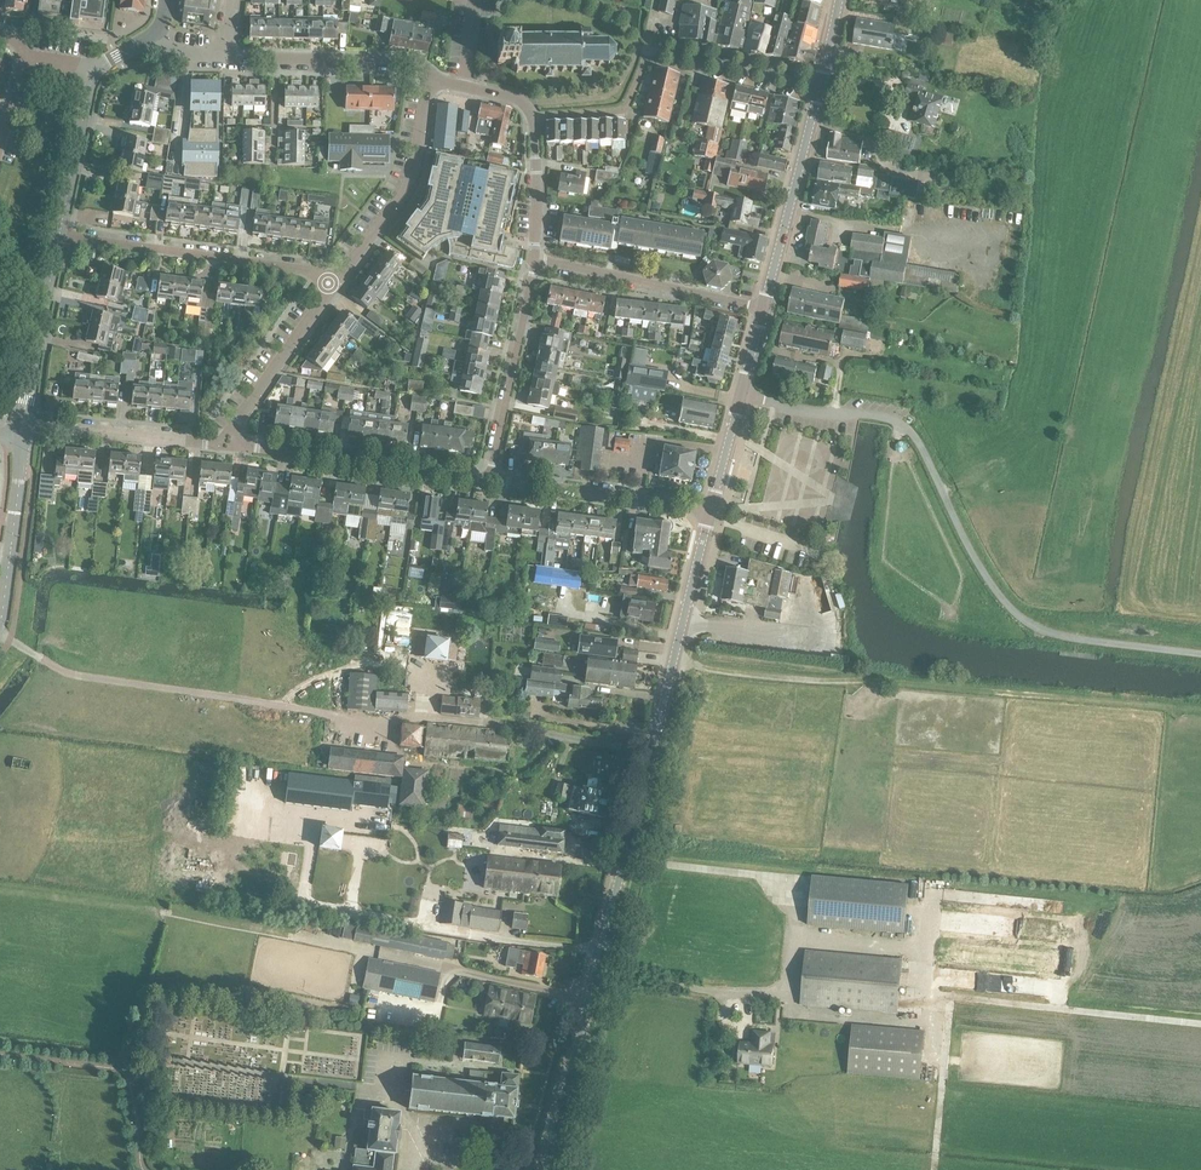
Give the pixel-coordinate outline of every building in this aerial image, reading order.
[(6,9),(23,12),(24,3),(24,0),(7,0),(6,9)] [(104,11),(106,0),(38,0),(36,13),(103,23),(104,11)] [(120,6),(121,6),(120,10),(143,13),(143,9),(144,9),(145,0),(121,0),(120,6)] [(177,8),(182,24),(207,27),(215,14),(217,0),(178,0),(177,8)] [(342,11),(351,11),(351,0),(342,0),(342,11)] [(672,13),(675,0),(661,0),(659,10),(672,13)] [(726,2),(752,8),(753,4),(754,0),(726,0),(726,2)] [(1029,0),(1021,0),(1019,8),(1027,9),(1029,0)] [(718,36),(716,35),(714,43),(716,44),(716,45),(742,51),(746,34),(740,32),(743,20),(749,22),(751,13),(752,8),(726,2),(718,36)] [(803,3),(797,24),(816,29),(822,8),(803,3)] [(712,43),(714,43),(716,35),(713,35),(715,21),(717,9),(683,4),(679,25),(681,26),(678,38),(701,42),(701,43),(712,46),(712,43)] [(761,15),(762,6),(753,4),(752,8),(751,13),(758,14),(761,15)] [(898,10),(896,17),(909,20),(910,12),(898,10)] [(421,11),(420,19),(434,21),(435,13),(421,11)] [(779,58),(790,18),(776,14),(765,55),(779,58)] [(249,37),(264,37),(265,15),(250,15),(249,37)] [(264,37),(279,37),(279,20),(280,16),(265,15),(264,37)] [(388,19),(380,17),(377,31),(385,33),(388,19)] [(894,25),(858,19),(854,43),(892,49),(895,34),(909,36),(912,20),(909,20),(896,17),(895,17),(894,25)] [(279,37),(294,38),(294,21),(279,20),(279,37)] [(308,21),(294,21),(294,38),(308,38),(308,21)] [(308,38),(323,38),(323,21),(308,21),(308,38)] [(338,22),(323,21),(323,38),(337,39),(338,22)] [(413,27),(414,27),(415,25),(394,21),(392,30),(389,44),(407,48),(410,34),(412,35),(413,27)] [(770,28),(755,24),(750,23),(743,52),(751,54),(751,52),(764,55),(770,28)] [(789,23),(780,58),(812,66),(815,53),(812,53),(818,30),(789,23)] [(412,35),(410,34),(407,48),(427,52),(432,31),(414,27),(413,27),(412,35)] [(590,29),(590,31),(581,31),(581,37),(573,37),(573,34),(571,34),(571,37),(564,37),(564,34),(562,34),(562,37),(555,37),(555,34),(553,34),(553,36),(546,37),(546,34),(544,34),(544,37),(537,37),(537,34),(535,34),(535,37),(528,37),(528,34),(526,34),(526,37),(518,36),(518,34),(516,34),(516,38),(512,38),(512,43),(498,43),(498,64),(512,64),(512,68),(517,68),(517,72),(518,72),(518,70),(526,70),(526,72),(528,72),(528,70),(535,70),(535,72),(537,72),(537,70),(544,70),(544,72),(546,72),(546,77),(552,77),(552,72),(555,72),(555,70),(562,70),(562,72),(564,72),(564,70),(571,70),(571,72),(573,72),(573,70),(581,70),(581,72),(582,72),(582,76),(591,76),(591,67),(591,65),(598,65),(598,67),(600,67),(600,65),(607,65),(608,67),(610,66),(609,64),(615,59),(616,59),(617,57),(615,57),(615,50),(617,49),(617,47),(615,48),(609,42),(610,41),(609,40),(607,41),(601,41),(601,39),(599,39),(599,41),(592,41),(594,40),(596,41),(596,39),(595,38),(594,35),(596,34),(595,33),(594,34),(591,31),(592,30),(590,29)] [(940,31),(937,43),(953,46),(956,34),(940,31)] [(655,67),(643,116),(668,122),(680,73),(655,67)] [(703,79),(692,122),(709,126),(705,141),(697,139),(693,155),(707,158),(704,170),(711,172),(722,129),(720,128),(731,85),(703,79)] [(232,80),(231,106),(243,106),(243,85),(236,85),(237,80),(232,80)] [(243,106),(254,106),(254,80),(249,80),(249,86),(243,85),(243,106)] [(258,80),(254,80),(254,106),(265,106),(265,86),(258,86),(258,80)] [(284,107),(295,107),(296,81),(291,81),(291,86),(284,86),(284,107)] [(300,81),(296,81),(295,107),(307,107),(307,87),(300,86),(300,81)] [(313,87),(307,87),(307,107),(317,107),(318,81),(313,81),(313,87)] [(909,120),(934,128),(944,96),(925,91),(926,88),(909,83),(906,94),(919,98),(914,114),(911,113),(909,120)] [(216,177),(219,86),(191,84),(190,102),(193,107),(188,146),(184,146),(184,166),(186,166),(185,175),(216,177)] [(133,102),(132,106),(153,110),(155,96),(174,99),(175,92),(144,86),(142,93),(135,92),(135,93),(133,92),(131,101),(133,102)] [(730,109),(746,113),(747,110),(748,106),(752,90),(735,86),(730,109)] [(346,108),(371,109),(371,88),(347,87),(346,108)] [(371,88),(371,109),(393,110),(394,89),(371,88)] [(768,94),(752,90),(748,106),(747,110),(763,114),(768,94)] [(774,95),(767,123),(780,125),(775,148),(789,151),(801,101),(774,95)] [(475,132),(492,136),(496,121),(495,120),(498,106),(482,103),(478,119),(479,119),(475,132)] [(438,104),(435,136),(433,148),(453,150),(455,132),(467,133),(469,113),(457,111),(458,106),(438,104)] [(150,126),(153,110),(132,106),(131,112),(129,112),(127,121),(130,121),(129,122),(150,126)] [(496,121),(492,136),(490,143),(504,146),(512,111),(511,111),(512,109),(498,106),(495,120),(496,121)] [(598,120),(598,122),(599,142),(612,142),(612,120),(610,120),(610,123),(607,123),(607,120),(598,120)] [(612,120),(612,142),(612,150),(625,150),(625,135),(625,120),(616,120),(616,123),(613,123),(613,120),(612,120)] [(554,143),(559,143),(559,122),(558,122),(558,125),(555,125),(555,122),(546,122),(546,144),(547,144),(547,146),(549,147),(553,147),(554,146),(554,143)] [(559,143),(572,143),(572,122),(564,122),(564,125),(561,125),(561,122),(559,122),(559,143)] [(581,122),(572,122),(572,143),(586,143),(585,122),(584,122),(584,125),(581,125),(581,122)] [(599,143),(599,142),(598,122),(590,122),(590,125),(587,125),(587,122),(585,122),(586,143),(586,152),(588,152),(591,152),(591,143),(599,143)] [(374,135),(374,126),(349,125),(349,135),(329,134),(328,161),(340,161),(340,170),(361,170),(362,162),(388,163),(389,136),(374,135)] [(155,127),(153,134),(169,137),(170,130),(155,127)] [(244,131),(243,142),(269,143),(269,138),(264,138),(264,131),(244,131)] [(278,138),(278,143),(304,144),(304,132),(283,131),(283,138),(278,138)] [(843,135),(832,133),(828,158),(861,164),(864,142),(842,138),(843,135)] [(167,144),(169,137),(153,134),(152,141),(167,144)] [(903,136),(901,151),(907,152),(910,138),(903,136)] [(125,147),(124,152),(144,156),(147,140),(127,137),(126,138),(124,137),(123,146),(125,147)] [(655,176),(664,139),(654,137),(646,174),(655,176)] [(732,158),(736,159),(740,142),(733,140),(732,147),(734,148),(732,158)] [(243,142),(243,153),(264,153),(264,147),(269,147),(269,143),(243,142)] [(744,160),(746,151),(747,143),(740,142),(736,159),(744,160)] [(283,147),(283,154),(304,154),(304,144),(278,143),(278,147),(283,147)] [(141,171),(144,156),(124,152),(123,157),(121,157),(119,166),(121,166),(121,167),(141,171)] [(264,159),(264,153),(243,153),(243,164),(269,165),(269,160),(264,159)] [(406,234),(402,232),(396,240),(422,260),(428,253),(448,240),(449,255),(450,255),(450,254),(513,268),(518,248),(497,243),(500,230),(505,231),(509,212),(505,211),(506,205),(510,206),(514,188),(510,187),(511,181),(516,182),(518,172),(489,165),(488,173),(462,168),(464,160),(436,153),(433,164),(438,165),(436,170),(432,170),(428,187),(432,188),(431,194),(427,193),(425,201),(420,207),(424,210),(420,215),(417,212),(406,227),(409,230),(406,234)] [(480,153),(478,160),(486,162),(487,155),(480,153)] [(489,153),(487,161),(502,164),(504,157),(489,153)] [(303,165),(304,154),(283,154),(283,160),(277,160),(277,165),(303,165)] [(760,154),(757,165),(784,172),(787,160),(760,154)] [(712,175),(728,178),(727,182),(765,191),(768,174),(715,162),(712,175)] [(853,168),(822,162),(819,179),(850,185),(853,168)] [(858,177),(871,179),(874,179),(874,175),(875,167),(860,165),(858,177)] [(611,173),(605,172),(597,170),(595,181),(608,183),(608,180),(617,179),(619,174),(611,173)] [(149,173),(147,180),(163,183),(164,175),(149,173)] [(575,179),(561,177),(558,192),(581,197),(585,175),(576,173),(575,179)] [(162,193),(170,194),(172,176),(165,175),(162,193)] [(871,179),(869,190),(874,190),(875,190),(878,175),(874,175),(874,179),(871,179)] [(878,175),(875,190),(890,193),(890,196),(917,200),(920,182),(878,175)] [(161,190),(163,183),(147,180),(146,187),(161,190)] [(874,190),(869,190),(841,185),(818,181),(813,204),(836,209),(839,195),(859,199),(860,194),(873,196),(874,190)] [(116,192),(115,197),(136,201),(138,185),(118,182),(118,183),(116,182),(114,191),(116,192)] [(250,209),(257,210),(258,210),(261,188),(253,187),(250,209)] [(735,198),(736,197),(695,189),(693,198),(706,200),(705,205),(715,207),(716,205),(733,208),(731,221),(758,226),(760,215),(750,213),(752,201),(735,198)] [(287,202),(288,196),(288,192),(280,191),(279,201),(287,202)] [(135,202),(136,201),(115,197),(114,202),(112,202),(111,211),(113,211),(112,212),(133,216),(134,208),(146,210),(147,204),(135,202)] [(169,198),(166,221),(171,222),(171,224),(180,225),(180,223),(184,200),(169,198)] [(198,202),(184,200),(180,223),(186,224),(185,226),(194,227),(195,225),(197,207),(198,202)] [(160,205),(152,204),(150,219),(157,220),(160,205)] [(212,204),(212,209),(209,227),(214,228),(214,230),(223,231),(223,229),(224,229),(226,211),(227,205),(212,204)] [(561,235),(560,241),(576,244),(593,247),(609,250),(610,247),(611,247),(617,249),(617,248),(618,243),(634,246),(650,249),(667,252),(683,255),(699,258),(700,255),(703,234),(687,231),(671,229),(654,226),(638,223),(621,220),(621,221),(617,220),(619,210),(602,208),(591,206),(589,206),(588,218),(612,221),(611,225),(614,225),(613,226),(611,226),(597,223),(580,221),(564,218),(563,220),(561,235)] [(212,209),(197,207),(195,225),(200,226),(200,228),(209,229),(209,227),(212,209)] [(267,235),(268,235),(270,217),(271,211),(258,210),(257,210),(256,215),(255,215),(253,233),(258,234),(258,236),(267,237),(267,235)] [(241,213),(226,211),(224,229),(229,230),(229,232),(238,233),(238,231),(241,213)] [(314,223),(313,223),(311,241),(316,242),(316,244),(325,245),(325,243),(326,243),(328,225),(329,218),(315,215),(314,223)] [(284,219),(270,217),(268,235),(273,236),(273,238),(281,239),(282,237),(284,219)] [(284,219),(282,237),(287,238),(287,240),(296,241),(296,239),(299,221),(284,219)] [(805,248),(812,250),(810,263),(820,266),(820,269),(833,272),(838,249),(824,246),(830,223),(811,219),(805,248)] [(313,223),(299,221),(296,239),(302,240),(301,242),(310,243),(310,241),(311,241),(313,223)] [(714,244),(716,231),(709,229),(707,242),(714,244)] [(745,259),(762,262),(767,238),(750,234),(724,229),(721,241),(741,246),(739,256),(746,258),(745,259)] [(852,250),(851,259),(855,260),(854,267),(861,268),(860,276),(871,279),(885,281),(905,285),(908,266),(908,265),(912,236),(886,232),(885,239),(854,234),(852,250)] [(379,262),(394,273),(403,261),(388,250),(385,255),(383,254),(378,261),(379,262)] [(414,259),(409,265),(424,276),(428,270),(414,259)] [(707,284),(721,287),(732,277),(728,262),(713,259),(703,269),(707,284)] [(371,274),(370,274),(385,285),(394,273),(379,262),(376,267),(375,266),(369,273),(371,274)] [(101,271),(99,281),(124,287),(126,280),(130,281),(132,273),(129,272),(104,266),(103,272),(101,271)] [(480,290),(501,294),(504,280),(498,279),(499,273),(485,270),(482,284),(474,282),(473,290),(480,291),(480,290)] [(172,296),(174,278),(169,277),(170,275),(161,274),(161,276),(160,276),(157,297),(172,299),(172,296)] [(362,286),(376,297),(381,301),(390,289),(385,285),(370,274),(367,278),(366,277),(360,285),(362,286)] [(843,274),(841,286),(868,291),(867,299),(881,301),(885,281),(871,279),(859,277),(850,275),(843,274)] [(143,292),(150,293),(152,278),(139,276),(135,290),(143,292)] [(175,278),(174,278),(172,296),(180,297),(180,304),(185,304),(189,280),(184,279),(184,277),(175,276),(175,278)] [(200,308),(200,306),(204,282),(198,281),(198,279),(190,278),(189,280),(185,304),(185,306),(200,308)] [(127,296),(123,295),(124,287),(99,281),(97,291),(98,291),(97,297),(116,301),(116,302),(125,304),(127,296)] [(231,304),(230,304),(233,286),(228,285),(228,283),(219,282),(219,284),(218,284),(216,302),(225,303),(224,311),(230,312),(231,304)] [(230,304),(245,306),(247,288),(242,287),(242,285),(234,284),(233,286),(230,304)] [(248,288),(247,288),(245,306),(254,307),(253,311),(259,312),(262,290),(257,289),(257,287),(248,286),(248,288)] [(367,309),(376,297),(362,286),(359,290),(357,289),(352,296),(353,297),(353,298),(367,309)] [(458,286),(456,294),(465,295),(466,288),(458,286)] [(555,312),(553,321),(561,323),(563,313),(559,312),(560,306),(561,307),(565,289),(551,287),(547,304),(554,305),(553,312),(555,312)] [(870,321),(843,316),(846,299),(794,288),(789,312),(840,323),(839,328),(868,332),(870,321)] [(574,309),(575,309),(579,292),(565,289),(561,307),(574,309)] [(498,308),(501,294),(480,290),(480,291),(478,304),(498,308)] [(587,318),(588,312),(589,312),(592,295),(579,292),(575,309),(574,309),(573,316),(587,318)] [(424,295),(419,293),(416,299),(421,302),(424,295)] [(434,307),(437,297),(429,294),(427,305),(434,307)] [(606,298),(592,295),(589,312),(597,314),(596,319),(601,320),(602,315),(606,298)] [(615,318),(629,319),(631,302),(617,300),(615,318)] [(645,304),(631,302),(629,319),(643,321),(645,304)] [(478,304),(475,317),(495,321),(498,308),(478,304)] [(649,333),(650,333),(655,334),(657,323),(659,305),(645,304),(643,321),(650,322),(649,333)] [(657,323),(671,324),(673,307),(659,305),(657,323)] [(201,307),(201,308),(199,322),(205,322),(207,308),(201,307)] [(413,322),(421,313),(413,307),(406,317),(413,322)] [(687,309),(673,307),(671,324),(685,326),(686,316),(687,309)] [(135,308),(133,314),(147,317),(148,311),(135,308)] [(215,309),(207,308),(205,322),(206,323),(205,329),(204,328),(203,340),(211,341),(212,330),(215,309)] [(424,317),(434,319),(436,311),(426,309),(424,317)] [(385,321),(371,310),(366,316),(381,327),(385,321)] [(719,322),(715,336),(732,340),(737,321),(722,317),(722,315),(705,310),(703,318),(719,322)] [(89,326),(116,332),(118,325),(119,325),(121,318),(113,316),(93,311),(89,326)] [(148,311),(147,317),(145,324),(153,325),(156,312),(148,311)] [(334,323),(348,334),(357,322),(343,311),(339,316),(338,315),(332,322),(334,323)] [(147,317),(133,314),(132,321),(145,324),(147,317)] [(470,340),(487,343),(488,335),(492,336),(495,321),(475,317),(472,331),(467,330),(465,340),(470,341),(470,340)] [(786,322),(781,347),(831,357),(834,343),(866,350),(868,335),(836,328),(835,332),(786,322)] [(339,346),(348,334),(334,323),(330,328),(329,326),(324,334),(325,335),(339,346)] [(116,332),(89,326),(85,342),(99,345),(98,350),(111,353),(116,332)] [(249,326),(240,338),(246,342),(255,331),(249,326)] [(542,343),(540,349),(568,354),(572,333),(547,328),(546,335),(543,335),(543,336),(541,337),(541,341),(542,343)] [(316,346),(316,347),(331,358),(339,346),(325,335),(322,339),(320,338),(315,345),(316,346)] [(728,354),(732,340),(715,336),(712,349),(728,354)] [(240,338),(236,344),(242,348),(246,342),(240,338)] [(139,354),(142,340),(135,339),(132,352),(139,354)] [(470,340),(465,362),(485,366),(488,352),(485,351),(487,343),(470,340)] [(167,345),(154,343),(153,354),(165,355),(167,345)] [(417,344),(415,352),(426,355),(428,346),(417,344)] [(690,344),(689,350),(701,353),(703,347),(690,344)] [(322,370),(331,358),(316,347),(313,351),(312,350),(306,357),(308,358),(307,359),(322,370)] [(168,348),(167,355),(169,355),(168,360),(179,362),(181,349),(168,348)] [(538,362),(558,367),(564,368),(566,355),(568,355),(568,354),(540,349),(540,350),(539,350),(538,355),(539,356),(538,362)] [(631,366),(645,369),(648,352),(634,349),(631,366)] [(725,367),(728,354),(712,349),(708,362),(725,367)] [(203,351),(196,350),(195,365),(202,366),(203,351)] [(357,350),(353,356),(357,360),(362,354),(357,350)] [(77,358),(91,362),(92,355),(78,351),(77,358)] [(99,356),(92,355),(91,362),(97,364),(99,356)] [(353,366),(357,360),(353,356),(348,362),(353,366)] [(798,361),(778,356),(774,375),(793,379),(794,378),(814,383),(818,367),(797,362),(798,361)] [(414,358),(412,367),(423,369),(425,361),(414,358)] [(120,374),(127,374),(128,360),(122,359),(122,360),(120,374)] [(721,381),(725,367),(708,362),(694,359),(692,367),(702,369),(700,375),(708,377),(709,381),(716,383),(719,380),(721,381)] [(136,361),(136,360),(128,360),(127,374),(127,381),(134,382),(134,377),(137,377),(139,361),(136,361)] [(465,362),(462,376),(483,380),(485,366),(465,362)] [(538,362),(535,376),(555,380),(558,367),(538,362)] [(823,364),(819,379),(830,381),(833,366),(823,364)] [(625,380),(627,367),(616,365),(614,379),(625,380)] [(668,372),(645,369),(631,366),(629,366),(626,385),(634,386),(639,387),(657,390),(664,391),(668,372)] [(87,400),(88,400),(90,375),(73,373),(73,381),(75,381),(73,398),(78,399),(78,400),(87,401),(87,400)] [(344,383),(346,376),(327,373),(326,380),(344,383)] [(105,376),(90,374),(90,375),(88,400),(93,400),(93,402),(101,403),(102,401),(105,376)] [(480,394),(483,380),(462,376),(462,377),(452,375),(451,382),(461,384),(459,390),(480,394)] [(120,377),(105,376),(102,401),(107,402),(107,403),(116,404),(116,403),(117,403),(120,377)] [(560,381),(555,380),(535,376),(532,390),(557,395),(560,381)] [(305,380),(297,379),(296,386),(304,387),(305,380)] [(149,380),(148,388),(146,406),(151,406),(151,408),(160,409),(160,407),(161,407),(163,384),(155,383),(155,381),(149,380)] [(310,388),(314,389),(315,381),(307,380),(306,388),(310,388)] [(407,393),(422,394),(424,382),(409,380),(407,393)] [(623,381),(616,380),(614,393),(621,394),(623,381)] [(324,383),(315,381),(314,389),(322,390),(324,383)] [(133,384),(133,386),(131,404),(137,405),(137,407),(146,408),(146,406),(148,388),(148,383),(139,382),(139,384),(133,384)] [(163,382),(163,384),(161,407),(166,408),(166,410),(175,411),(175,409),(178,385),(171,385),(171,383),(163,382)] [(178,383),(178,385),(175,409),(180,410),(180,411),(189,412),(189,410),(190,411),(192,392),(184,392),(185,384),(178,383)] [(626,385),(623,409),(635,411),(639,387),(634,386),(626,385)] [(337,399),(344,400),(346,387),(339,386),(337,399)] [(355,388),(346,387),(344,400),(353,402),(355,388)] [(555,405),(557,395),(532,390),(529,404),(549,408),(549,404),(555,405)] [(376,391),(375,398),(389,401),(390,393),(376,391)] [(410,411),(417,412),(419,397),(412,396),(410,411)] [(612,408),(620,410),(621,398),(614,396),(612,408)] [(427,398),(419,397),(417,412),(425,413),(427,398)] [(683,398),(680,411),(714,417),(716,404),(683,398)] [(289,427),(292,407),(294,400),(287,399),(286,406),(278,405),(278,404),(271,402),(269,414),(276,415),(274,425),(289,427)] [(301,409),(292,407),(289,427),(303,429),(306,410),(307,406),(302,405),(301,409)] [(454,414),(473,417),(474,408),(455,405),(454,414)] [(321,412),(320,412),(317,432),(333,434),(337,409),(322,407),(321,412)] [(553,417),(576,422),(578,412),(555,407),(553,417)] [(320,412),(306,410),(303,429),(317,432),(320,412)] [(712,428),(714,417),(680,411),(678,422),(712,428)] [(361,438),(364,419),(365,419),(366,413),(357,412),(356,418),(350,417),(347,436),(361,438)] [(558,429),(559,422),(545,419),(533,417),(531,424),(544,427),(544,426),(558,429)] [(365,419),(364,419),(361,438),(376,440),(379,421),(365,419)] [(420,446),(435,448),(437,427),(438,421),(432,420),(431,426),(423,425),(420,446)] [(393,423),(379,421),(376,440),(391,443),(393,423)] [(435,448),(448,449),(451,429),(451,423),(445,422),(444,428),(437,427),(435,448)] [(566,423),(559,422),(558,429),(565,430),(566,423)] [(408,425),(393,423),(391,443),(405,445),(408,425)] [(580,426),(575,461),(581,462),(580,471),(598,473),(604,431),(604,430),(580,426)] [(615,429),(606,427),(603,445),(612,447),(615,429)] [(473,431),(451,429),(448,449),(463,451),(464,445),(471,446),(473,431)] [(517,454),(526,455),(525,459),(539,461),(543,436),(520,432),(517,454)] [(550,437),(543,436),(539,461),(553,463),(556,442),(549,442),(550,437)] [(616,440),(614,451),(623,452),(623,451),(628,452),(629,442),(616,440)] [(570,444),(556,442),(553,463),(567,465),(570,444)] [(696,453),(664,447),(659,476),(691,482),(696,453)] [(66,475),(79,476),(81,449),(72,448),(72,449),(66,449),(65,459),(58,458),(56,477),(41,476),(39,499),(53,501),(55,485),(61,486),(61,480),(65,480),(66,475)] [(92,450),(81,449),(79,476),(78,484),(94,485),(97,452),(91,452),(92,450)] [(116,474),(125,475),(127,454),(117,453),(117,454),(112,454),(109,479),(115,480),(116,474)] [(137,455),(127,454),(125,475),(124,482),(140,484),(143,457),(137,456),(137,455)] [(154,486),(169,487),(172,458),(163,457),(163,459),(157,458),(154,486)] [(182,459),(172,458),(169,487),(170,479),(179,480),(178,485),(186,486),(188,461),(182,461),(182,459)] [(208,483),(215,484),(218,463),(208,462),(208,464),(202,463),(200,487),(207,488),(208,483)] [(228,464),(218,463),(215,484),(231,486),(233,466),(228,466),(228,464)] [(257,502),(259,502),(261,488),(263,472),(247,469),(246,480),(239,479),(236,496),(235,503),(242,504),(243,497),(258,499),(257,502)] [(279,515),(280,515),(284,485),(276,483),(278,474),(263,472),(261,488),(259,502),(272,504),(271,506),(270,514),(279,516),(279,515)] [(280,515),(286,517),(288,507),(303,509),(307,479),(301,478),(300,477),(294,476),(292,477),(291,477),(290,486),(284,485),(280,515)] [(307,479),(303,509),(316,511),(314,523),(323,524),(327,503),(318,502),(322,482),(307,479)] [(108,484),(100,484),(99,498),(106,498),(108,484)] [(348,516),(352,486),(336,484),(333,504),(327,503),(323,524),(331,525),(332,514),(348,516)] [(366,488),(352,486),(348,516),(361,518),(361,523),(368,524),(368,523),(369,523),(371,510),(363,509),(366,488)] [(144,505),(145,492),(145,491),(136,490),(133,512),(143,512),(144,505)] [(368,523),(368,524),(366,540),(375,541),(378,522),(376,522),(377,517),(391,519),(392,519),(396,492),(380,490),(377,511),(371,510),(369,523),(368,523)] [(144,505),(151,506),(153,492),(145,492),(144,505)] [(392,519),(391,519),(391,523),(406,526),(405,529),(412,530),(413,527),(414,519),(415,515),(408,515),(411,494),(396,492),(392,519)] [(438,512),(437,512),(439,498),(425,496),(422,520),(437,522),(438,512)] [(181,515),(188,515),(190,497),(183,497),(181,515)] [(190,497),(188,515),(188,518),(194,518),(196,498),(190,497)] [(469,532),(470,532),(474,502),(458,500),(456,514),(446,512),(444,526),(442,542),(441,551),(450,552),(454,525),(462,526),(461,530),(469,530),(469,532)] [(235,503),(228,501),(225,516),(233,517),(234,510),(235,503)] [(488,504),(474,502),(470,532),(487,534),(484,551),(493,552),(495,533),(496,533),(497,518),(487,517),(488,504)] [(507,519),(497,518),(496,533),(507,535),(507,534),(521,536),(521,535),(525,509),(508,506),(507,519)] [(544,567),(547,543),(548,530),(538,528),(540,511),(525,509),(521,535),(538,538),(537,543),(538,543),(537,552),(542,553),(541,566),(544,567)] [(570,535),(573,515),(558,514),(555,533),(555,537),(548,536),(547,543),(544,567),(553,569),(556,542),(570,543),(570,535)] [(570,534),(585,536),(587,517),(573,515),(570,534)] [(585,536),(585,537),(584,537),(584,543),(590,544),(591,538),(599,539),(602,519),(587,517),(585,536)] [(616,521),(602,519),(599,539),(614,541),(616,521)] [(636,520),(633,536),(655,538),(657,521),(655,521),(654,520),(653,519),(650,519),(649,519),(649,521),(636,520)] [(657,521),(655,538),(654,548),(667,550),(669,537),(670,537),(671,532),(672,531),(672,530),(673,529),(673,527),(673,526),(673,525),(671,523),(671,522),(670,521),(669,520),(666,520),(664,520),(663,521),(662,521),(657,521)] [(642,551),(650,552),(653,552),(654,548),(655,538),(633,536),(633,538),(634,538),(632,554),(641,555),(642,551)] [(624,537),(621,553),(630,554),(631,538),(624,537)] [(616,572),(620,545),(613,544),(610,564),(614,564),(613,572),(616,572)] [(654,548),(653,552),(650,552),(647,568),(670,571),(672,554),(666,553),(667,550),(654,548)] [(418,556),(410,554),(408,564),(417,565),(418,556)] [(573,567),(581,568),(582,560),(574,559),(573,567)] [(581,568),(581,569),(588,569),(589,561),(582,560),(581,568)] [(749,572),(727,568),(721,601),(744,605),(766,609),(768,609),(770,597),(776,571),(776,568),(751,560),(749,572)] [(770,597),(784,600),(788,601),(793,574),(776,571),(770,597)] [(567,588),(579,589),(582,573),(570,572),(567,588)] [(638,576),(632,575),(630,575),(629,586),(637,587),(666,592),(668,580),(638,575),(638,576)] [(620,595),(636,597),(637,589),(621,587),(620,595)] [(462,593),(454,592),(453,599),(436,597),(434,611),(441,612),(441,609),(453,610),(453,614),(459,614),(459,611),(462,593)] [(465,597),(463,610),(482,613),(483,600),(465,597)] [(770,597),(768,609),(781,611),(782,610),(784,600),(770,597)] [(403,606),(412,607),(413,599),(404,598),(403,606)] [(629,601),(627,617),(652,621),(654,605),(629,601)] [(514,610),(504,609),(503,616),(513,617),(514,610)] [(781,611),(768,609),(766,609),(765,618),(780,621),(783,610),(782,610),(781,611)] [(336,640),(349,642),(351,631),(337,630),(336,640)] [(580,635),(578,654),(616,658),(618,640),(580,635)] [(304,649),(322,652),(323,640),(306,637),(304,649)] [(456,662),(458,643),(419,638),(416,657),(456,662)] [(536,639),(535,649),(558,652),(559,642),(536,639)] [(588,658),(585,683),(634,689),(639,652),(625,651),(623,662),(588,658)] [(564,656),(545,653),(542,664),(562,667),(564,656)] [(585,657),(577,656),(576,667),(584,668),(585,657)] [(533,666),(532,679),(561,682),(562,670),(533,666)] [(378,676),(349,673),(347,710),(375,713),(375,711),(407,713),(408,693),(377,692),(378,676)] [(570,695),(568,706),(600,710),(602,699),(588,697),(589,689),(571,687),(560,683),(555,682),(554,684),(527,680),(525,694),(553,698),(553,693),(570,695)] [(442,696),(440,714),(479,719),(481,700),(442,696)] [(474,761),(509,763),(511,730),(427,722),(427,728),(422,727),(402,725),(400,746),(424,749),(424,756),(474,761)] [(405,757),(330,747),(328,769),(402,778),(405,757)] [(31,761),(14,758),(12,768),(29,771),(31,761)] [(400,805),(424,808),(428,771),(404,769),(400,805)] [(391,786),(390,786),(391,779),(355,775),(354,781),(289,773),(285,804),(351,812),(352,805),(388,809),(391,786)] [(559,784),(556,799),(564,801),(563,810),(569,811),(579,813),(602,818),(607,794),(605,793),(606,790),(605,787),(601,786),(598,788),(597,792),(583,789),(559,784)] [(457,823),(472,824),(474,806),(459,805),(457,823)] [(500,826),(498,845),(562,853),(565,831),(544,829),(538,828),(538,830),(500,826)] [(484,888),(523,893),(527,861),(487,857),(484,888)] [(527,861),(523,893),(557,897),(561,865),(527,861)] [(909,885),(813,876),(808,924),(905,933),(909,885)] [(441,923),(441,924),(499,932),(502,911),(464,906),(464,904),(444,901),(441,923)] [(528,915),(514,913),(512,929),(526,930),(528,915)] [(399,951),(402,933),(358,924),(345,923),(342,939),(354,941),(399,951)] [(402,933),(399,951),(415,954),(418,936),(402,933)] [(418,936),(415,954),(444,960),(444,959),(447,944),(448,943),(446,942),(435,940),(418,936)] [(523,965),(522,975),(541,979),(545,955),(509,949),(506,967),(515,969),(516,964),(523,965)] [(903,960),(806,951),(801,1004),(898,1013),(903,960)] [(369,959),(363,988),(377,990),(383,961),(369,959)] [(383,961),(377,990),(434,1002),(440,973),(383,961)] [(484,1016),(509,1021),(515,992),(490,987),(484,1016)] [(536,997),(515,992),(509,1021),(530,1025),(536,997)] [(359,1006),(360,996),(350,994),(349,1004),(359,1006)] [(925,1031),(853,1024),(848,1073),(920,1079),(925,1031)] [(774,1046),(769,1046),(771,1033),(754,1031),(753,1043),(741,1042),(739,1063),(773,1066),(774,1045),(774,1046)] [(500,1048),(485,1046),(465,1043),(463,1060),(499,1065),(501,1048),(500,1048)] [(482,1117),(492,1118),(496,1085),(484,1084),(485,1072),(470,1070),(469,1082),(412,1076),(411,1085),(407,1085),(405,1098),(410,1099),(409,1109),(428,1111),(428,1110),(467,1114),(467,1117),(473,1117),(474,1115),(482,1116),(482,1117)] [(496,1085),(492,1118),(491,1123),(494,1126),(500,1127),(503,1125),(504,1118),(515,1119),(519,1076),(503,1074),(501,1085),(504,1085),(503,1087),(496,1087),(496,1085)] [(368,1150),(380,1151),(385,1111),(372,1110),(365,1109),(364,1119),(371,1120),(368,1150)] [(400,1113),(385,1111),(380,1151),(394,1154),(396,1154),(400,1113)] [(346,1138),(336,1137),(335,1148),(345,1149),(346,1138)] [(377,1151),(356,1148),(353,1169),(374,1169),(377,1151)] [(377,1151),(374,1169),(393,1169),(394,1154),(377,1151)]
